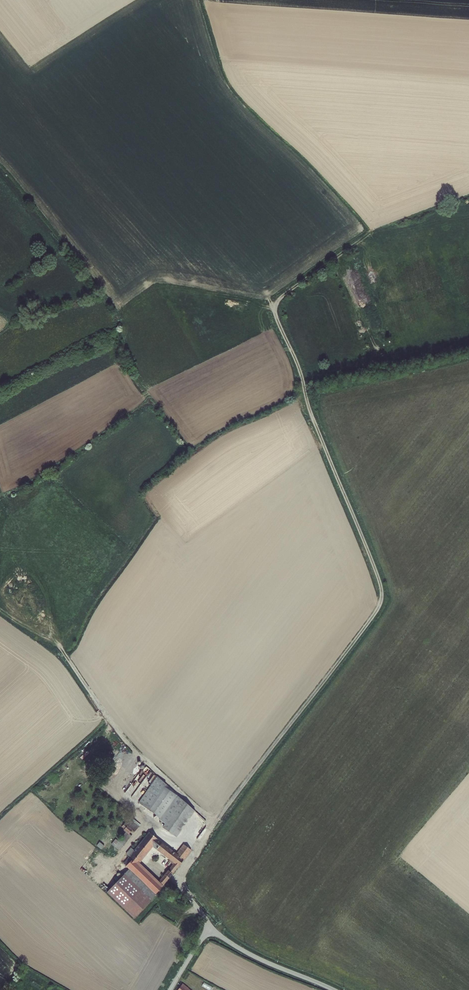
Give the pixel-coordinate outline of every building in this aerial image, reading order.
[(194,812),(157,776),(139,802),(165,822),(162,827),(177,837),(194,812)] [(125,830),(126,830),(130,833),(133,829),(135,830),(140,824),(130,816),(123,826),(126,828),(125,830)] [(111,844),(119,850),(132,834),(130,833),(126,830),(118,840),(115,839),(111,844)] [(130,853),(122,862),(128,868),(129,869),(151,890),(146,898),(149,901),(189,848),(184,843),(175,854),(168,849),(169,848),(158,839),(158,838),(152,832),(150,834),(149,832),(134,848),(132,846),(127,851),(130,853)] [(151,890),(129,869),(107,892),(133,918),(149,901),(146,898),(151,890)] [(188,986),(189,985),(183,980),(174,989),(180,989),(194,989),(188,986)]
